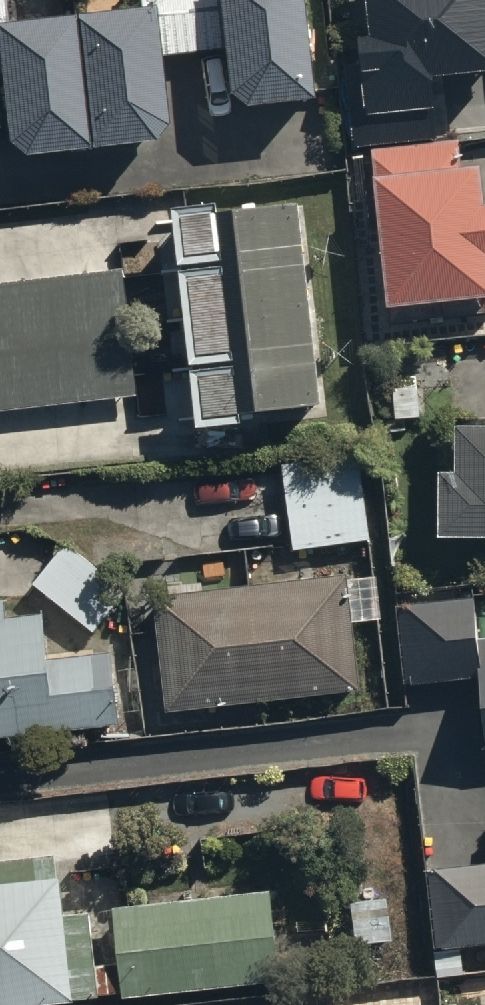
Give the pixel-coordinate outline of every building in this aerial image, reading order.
[(142,15),(7,30),(4,0),(0,0),(0,78),(2,78),(9,150),(27,163),(157,149),(167,132),(160,60),(223,53),(229,102),(245,116),(313,107),(301,0),(140,0),(142,15)] [(439,86),(484,81),(484,0),(371,0),(376,46),(361,48),(370,124),(442,115),(439,86)] [(484,174),(463,176),(460,144),(374,153),(377,185),(379,185),(393,318),(484,309),(484,178),(484,174)] [(244,425),(327,416),(304,205),(221,214),(244,425)] [(140,399),(125,272),(0,286),(0,415),(140,399)] [(444,547),(484,547),(484,436),(463,436),(462,482),(444,482),(444,547)] [(285,467),(296,555),(371,546),(360,458),(285,467)] [(69,547),(36,589),(97,636),(130,594),(69,547)] [(156,600),(170,720),(364,698),(350,579),(156,600)] [(483,682),(484,705),(484,645),(482,645),(478,604),(402,611),(410,689),(483,682)] [(123,731),(115,658),(54,666),(49,622),(11,626),(8,607),(0,608),(0,745),(123,731)] [(431,876),(440,958),(484,953),(484,870),(431,876)] [(65,884),(0,891),(0,1004),(78,1004),(65,884)] [(274,897),(117,914),(127,1002),(283,985),(274,897)]
